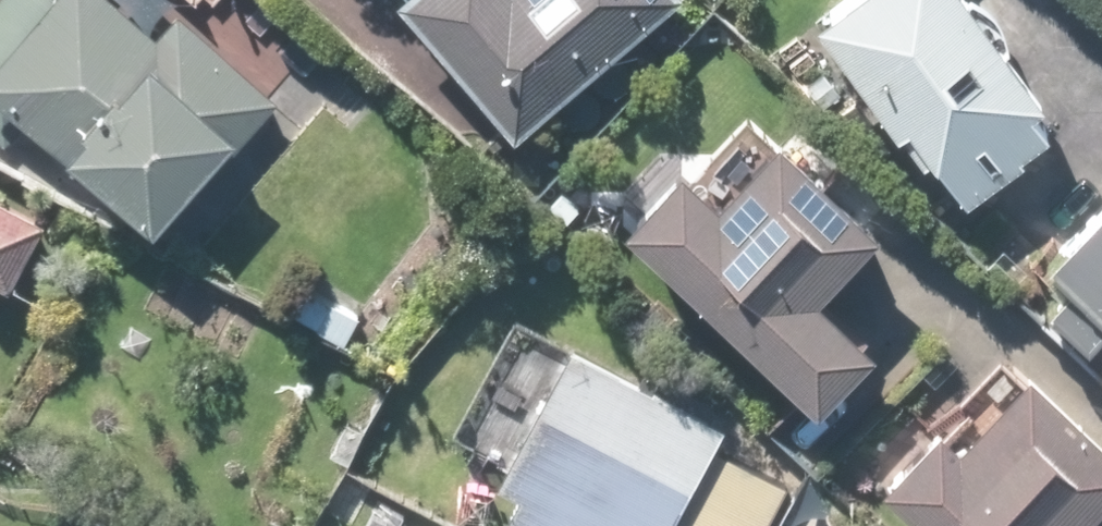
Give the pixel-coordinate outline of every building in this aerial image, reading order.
[(5,140),(32,109),(161,221),(276,90),(183,9),(159,35),(119,0),(0,0),(0,136),(5,140)] [(521,128),(673,0),(412,0),(521,128)] [(981,0),(840,0),(830,7),(967,196),(1058,131),(1035,99),(1046,90),(981,0)] [(690,159),(634,217),(827,400),(883,343),(824,287),(882,225),(785,133),(726,194),(690,159)] [(10,285),(46,218),(0,193),(0,280),(10,285)] [(1053,256),(1072,275),(1051,297),(1091,335),(1101,323),(1101,204),(1053,256)] [(577,341),(503,477),(526,490),(513,513),(527,521),(524,525),(670,525),(678,512),(704,525),(763,525),(787,484),(714,445),(727,422),(577,341)] [(891,477),(943,525),(1075,525),(1101,498),(1101,430),(1034,365),(963,439),(944,421),(891,477)]
